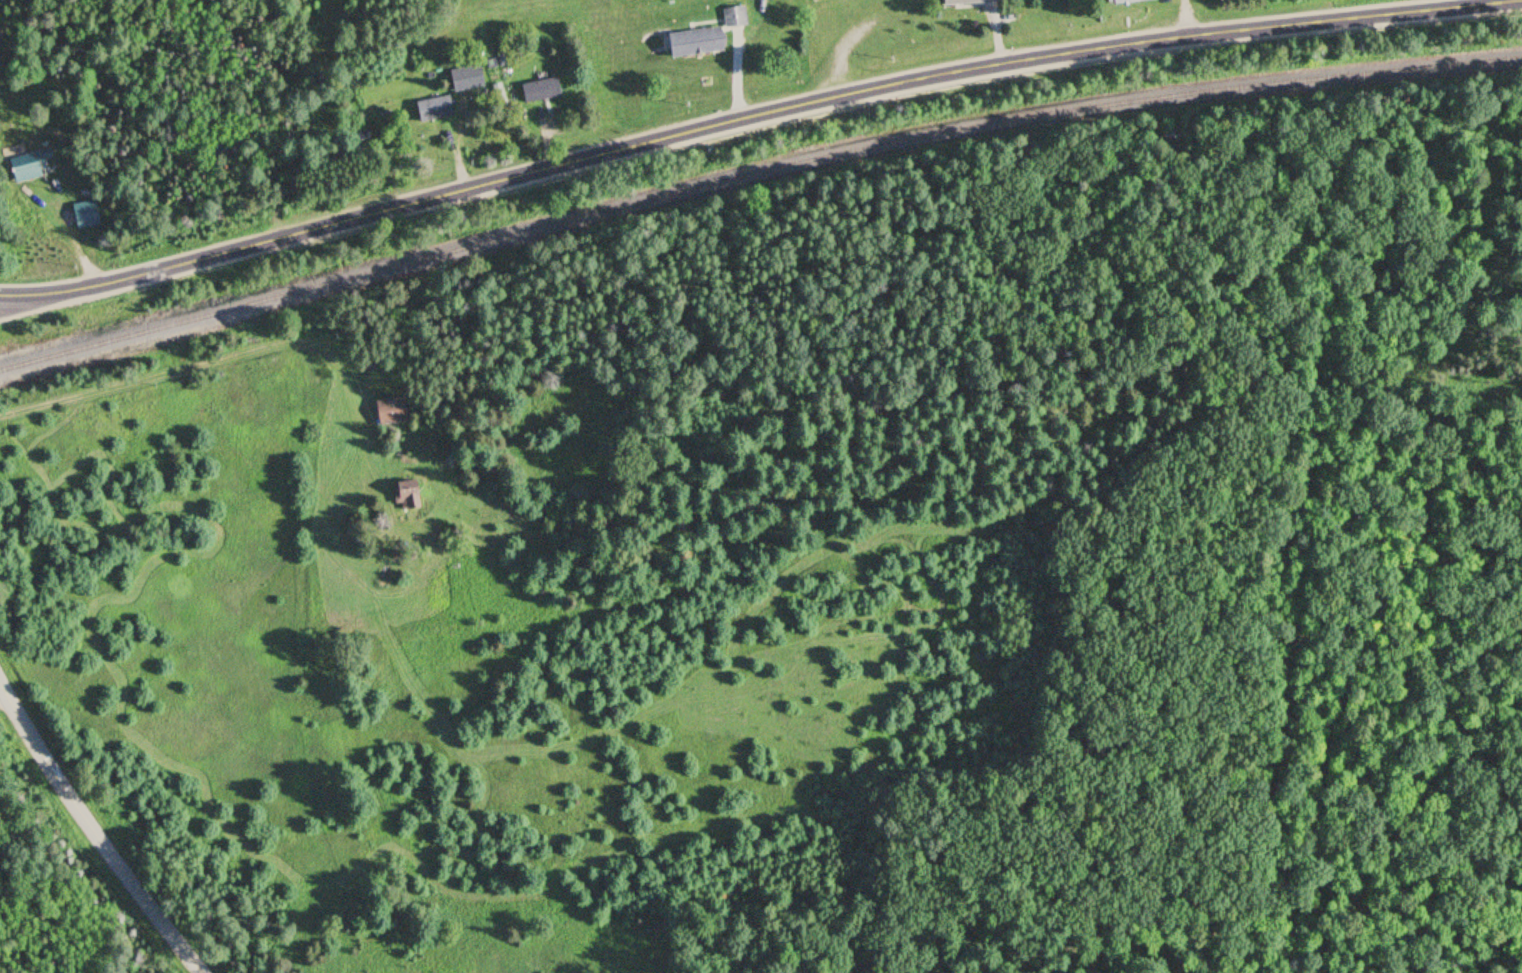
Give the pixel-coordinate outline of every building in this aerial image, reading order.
[(720,9),(722,28),(744,26),(742,7),(720,9)] [(662,34),(665,57),(719,51),(716,28),(662,34)] [(517,84),(521,102),(557,96),(554,77),(517,84)] [(416,121),(452,114),(448,94),(412,101),(416,121)] [(34,151),(5,154),(8,182),(37,179),(34,151)] [(69,206),(73,229),(97,224),(93,201),(69,206)] [(371,400),(373,425),(403,423),(401,398),(371,400)] [(414,489),(394,489),(394,510),(414,510),(414,489)]
